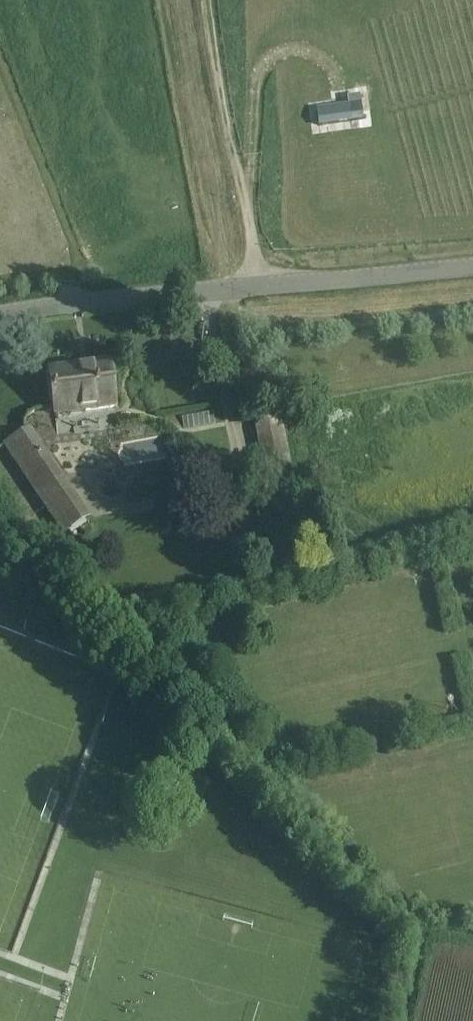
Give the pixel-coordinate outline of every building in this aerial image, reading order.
[(318,125),(351,120),(349,103),(316,108),(318,125)] [(109,361),(50,368),(55,414),(115,407),(109,361)] [(295,485),(282,413),(254,418),(267,490),(295,485)] [(90,517),(30,427),(3,445),(63,535),(90,517)] [(163,439),(125,444),(127,458),(165,454),(163,439)]
